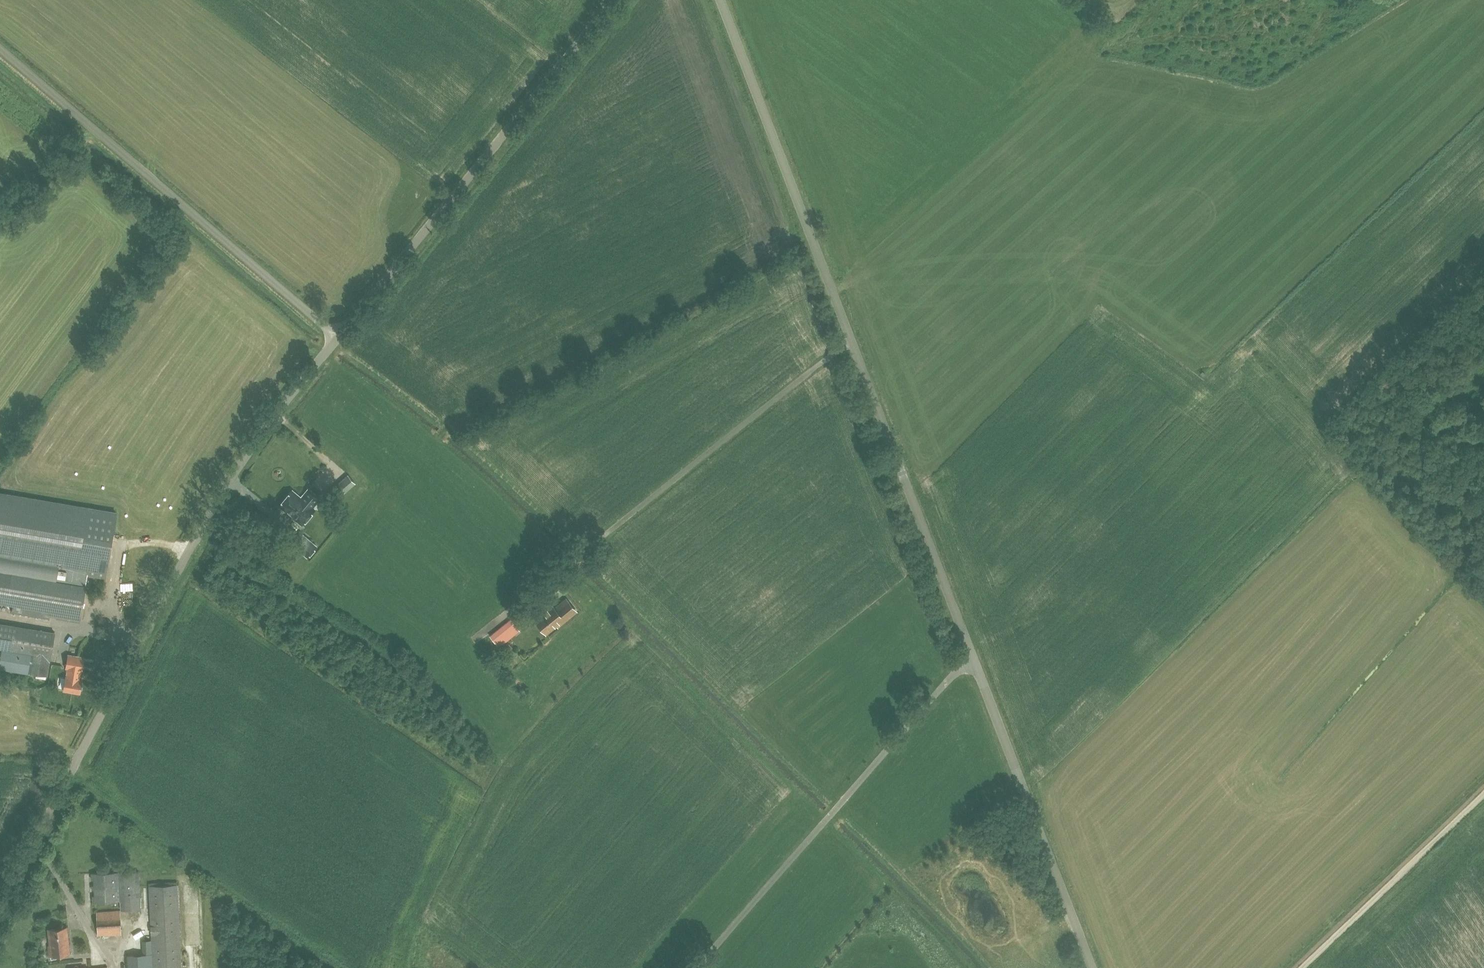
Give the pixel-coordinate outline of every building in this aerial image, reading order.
[(335,500),(355,483),(348,473),(328,491),(335,500)] [(292,489),(279,505),(302,524),(314,509),(312,507),(320,497),(309,488),(301,497),(292,489)] [(13,557),(11,573),(86,585),(87,576),(105,579),(113,534),(116,514),(24,498),(0,494),(0,555),(13,557)] [(290,544),(306,558),(317,546),(300,532),(290,544)] [(11,573),(13,557),(0,555),(0,571),(11,573)] [(12,605),(11,612),(49,619),(49,616),(80,621),(86,585),(11,573),(0,571),(0,603),(12,605)] [(558,625),(576,610),(566,599),(555,608),(551,603),(540,612),(541,614),(535,619),(545,632),(556,623),(558,625)] [(510,618),(490,635),(498,646),(520,630),(510,618)] [(0,623),(0,649),(1,649),(30,653),(34,628),(0,623)] [(30,653),(29,657),(50,661),(55,632),(34,628),(30,653)] [(1,649),(0,657),(0,669),(27,673),(29,657),(30,653),(1,649)] [(80,668),(82,669),(84,658),(68,655),(66,666),(68,666),(66,676),(64,689),(80,692),(82,679),(79,678),(80,668)] [(50,661),(29,657),(27,673),(47,677),(50,661)] [(29,731),(34,732),(34,726),(40,727),(41,720),(29,720),(29,731)] [(121,909),(141,908),(139,870),(120,871),(121,909)] [(93,902),(118,900),(117,871),(92,872),(93,902)] [(152,953),(152,967),(182,967),(178,884),(149,886),(152,953)] [(97,936),(122,934),(120,909),(97,911),(97,936)] [(50,955),(70,953),(67,927),(49,929),(51,946),(49,946),(50,955)] [(127,954),(128,967),(152,967),(152,953),(127,954)]
